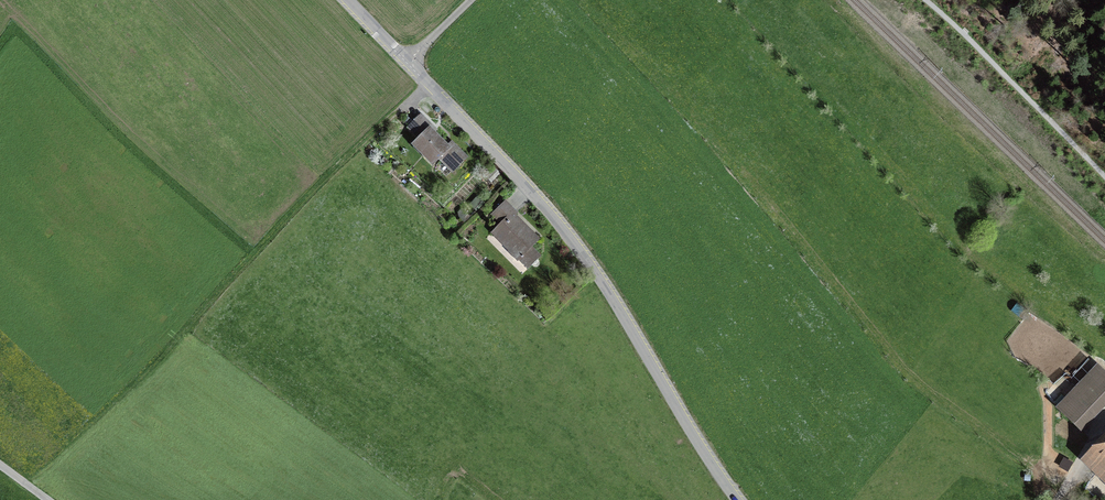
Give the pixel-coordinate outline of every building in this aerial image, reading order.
[(435,128),(416,144),(450,180),(468,162),(435,128)] [(514,211),(491,235),(531,272),(544,258),(537,251),(546,241),(514,211)] [(1098,361),(1056,405),(1081,429),(1104,405),(1104,367),(1098,361)] [(1088,459),(1104,475),(1104,441),(1088,459)]
